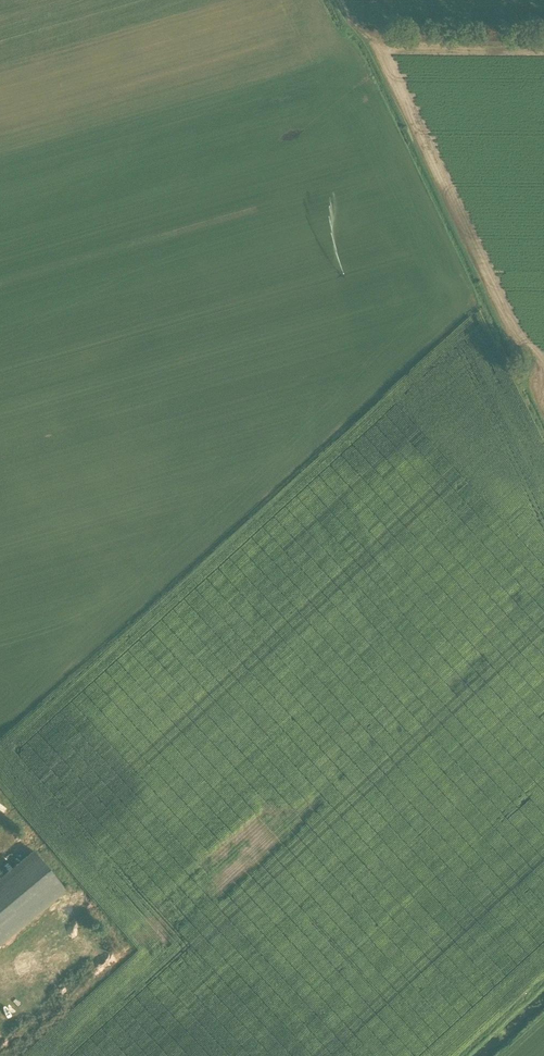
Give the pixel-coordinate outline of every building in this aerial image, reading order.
[(67,892),(34,852),(0,880),(0,947),(67,892)]
